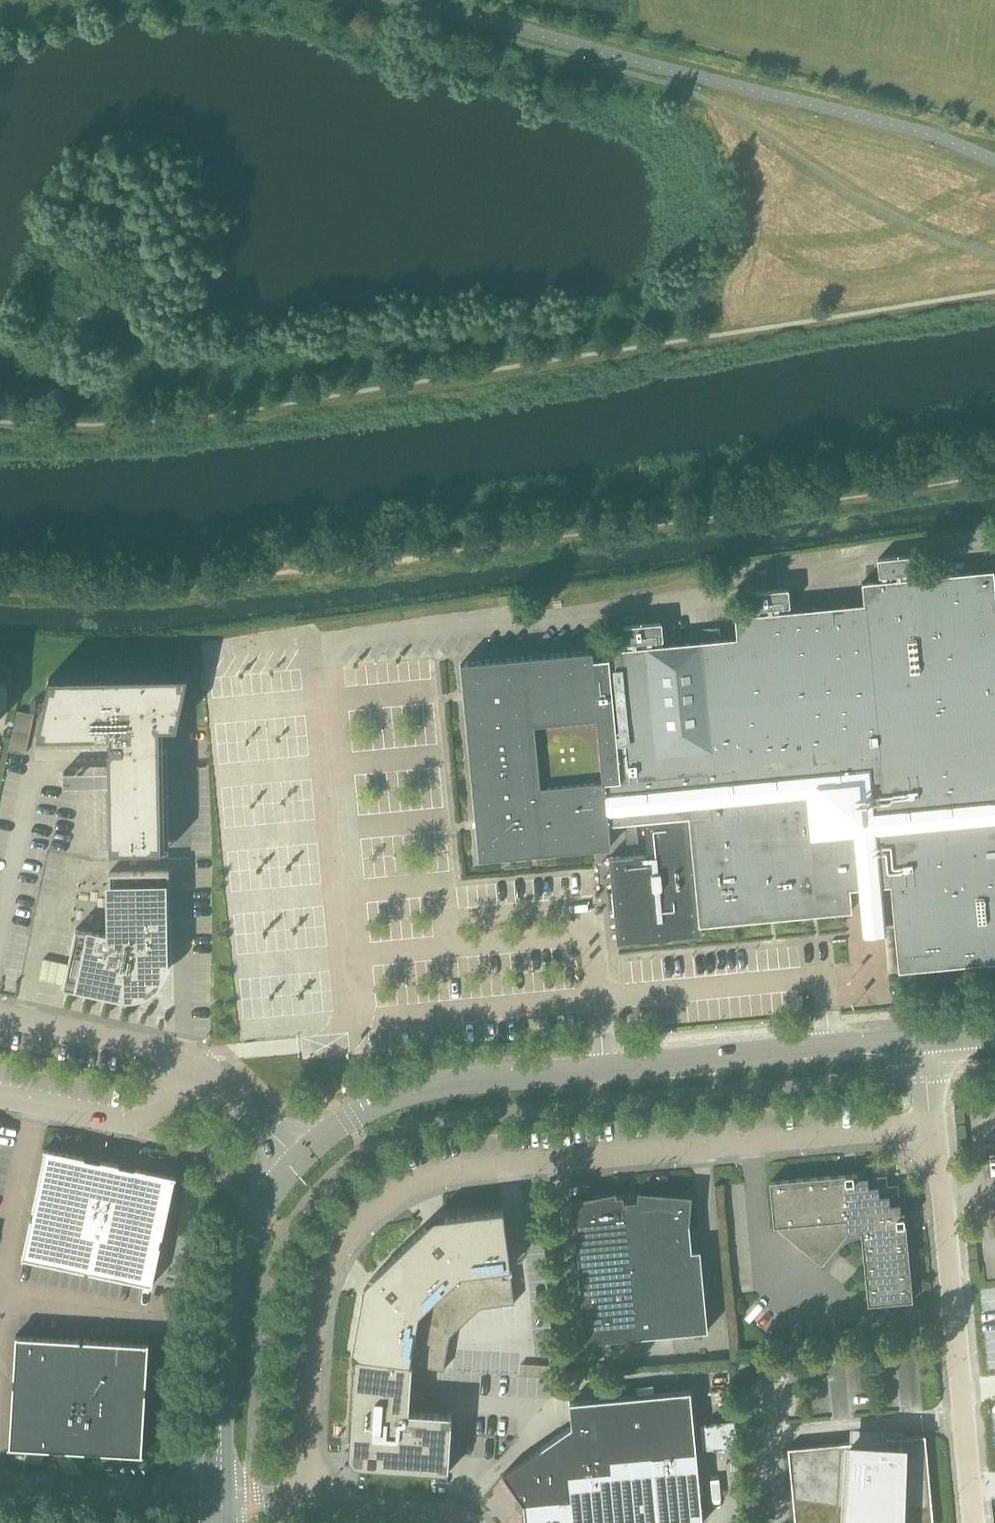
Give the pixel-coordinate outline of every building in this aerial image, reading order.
[(878,573),(917,570),(915,552),(877,555),(878,573)] [(861,579),(863,601),(732,614),(734,636),(461,662),(480,859),(612,846),(610,824),(645,821),(648,853),(610,857),(613,891),(609,892),(611,908),(614,908),(618,942),(703,934),(702,925),(852,911),(850,888),(890,884),(898,971),(994,962),(994,589),(993,567),(861,579)] [(787,587),(748,590),(750,608),(788,605),(787,587)] [(629,642),(667,638),(666,620),(627,624),(629,642)] [(110,748),(108,748),(110,851),(169,850),(167,727),(177,727),(188,675),(50,677),(37,737),(110,735),(110,748)] [(165,959),(171,959),(170,870),(110,871),(111,936),(76,928),(64,987),(122,1000),(124,993),(129,994),(134,994),(139,993),(144,991),(148,989),(151,992),(158,986),(156,983),(159,978),(161,974),(163,969),(165,964),(165,959)] [(886,1110),(885,1098),(873,1099),(874,1111),(886,1110)] [(177,1176),(96,1159),(44,1148),(44,1149),(45,1149),(22,1258),(24,1258),(24,1257),(151,1284),(151,1285),(152,1286),(175,1177),(176,1177),(177,1176)] [(913,1300),(905,1213),(905,1212),(901,1212),(898,1183),(888,1184),(887,1174),(858,1177),(858,1173),(770,1181),(774,1226),(778,1225),(777,1227),(822,1265),(848,1233),(862,1231),(868,1304),(913,1300)] [(624,1201),(624,1195),(573,1200),(577,1242),(628,1237),(625,1201),(624,1201)] [(708,1330),(701,1249),(692,1250),(687,1195),(625,1201),(628,1237),(633,1277),(639,1337),(708,1330)] [(409,1363),(412,1364),(444,1369),(450,1335),(481,1306),(515,1302),(512,1275),(504,1276),(503,1269),(511,1267),(504,1209),(445,1216),(446,1222),(430,1230),(426,1226),(373,1276),(377,1280),(368,1296),(363,1295),(352,1353),(359,1354),(360,1354),(360,1353),(409,1362),(409,1363)] [(628,1237),(577,1242),(580,1282),(633,1277),(628,1237)] [(633,1277),(580,1282),(586,1342),(639,1337),(633,1277)] [(142,1453),(149,1342),(147,1342),(147,1343),(18,1335),(18,1334),(16,1334),(10,1445),(9,1445),(8,1446),(143,1454),(143,1453),(142,1453)] [(448,1473),(452,1421),(452,1413),(409,1410),(412,1364),(409,1363),(409,1362),(360,1353),(360,1354),(359,1354),(359,1364),(352,1363),(347,1437),(353,1438),(353,1452),(361,1453),(360,1461),(375,1462),(374,1468),(448,1473)] [(752,1376),(750,1358),(738,1359),(740,1377),(752,1376)] [(691,1391),(570,1402),(573,1426),(502,1474),(524,1504),(568,1499),(567,1475),(610,1471),(609,1459),(696,1451),(691,1391)] [(788,1447),(795,1522),(934,1522),(926,1434),(788,1447)] [(524,1504),(525,1522),(701,1522),(703,1522),(696,1451),(609,1459),(610,1471),(567,1475),(568,1499),(524,1504)]
